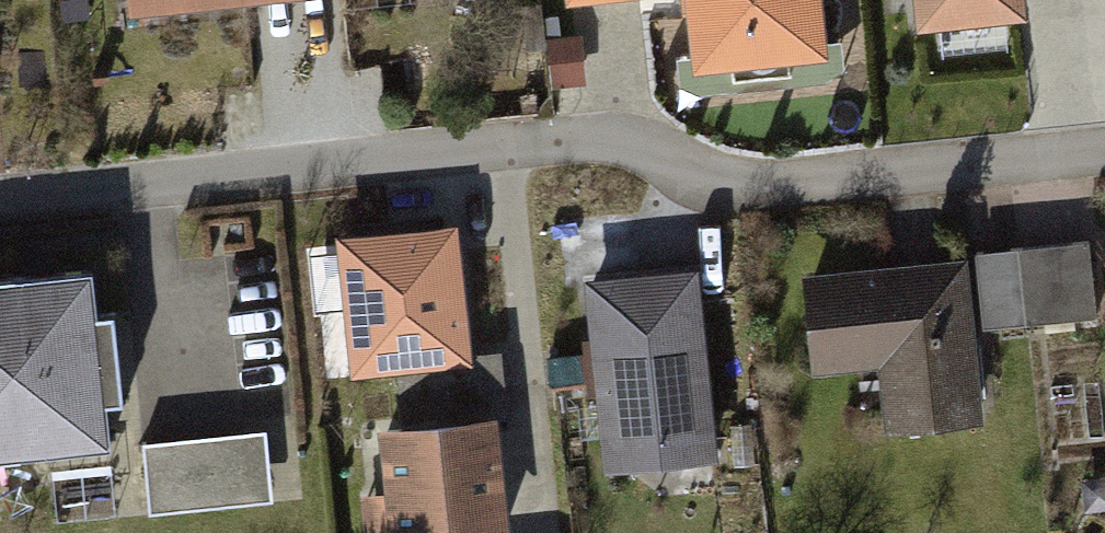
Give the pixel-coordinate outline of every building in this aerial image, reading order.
[(115,13),(226,0),(114,0),(115,13)] [(677,70),(812,57),(806,0),(670,0),(677,70)] [(904,28),(1011,16),(1009,0),(900,0),(904,28)] [(447,225),(325,240),(344,384),(465,369),(447,225)] [(1080,247),(969,259),(978,337),(1088,325),(1080,247)] [(961,261),(794,278),(804,376),(872,369),(879,434),(977,424),(961,261)] [(698,264),(586,276),(607,471),(719,459),(698,264)] [(0,284),(0,462),(139,445),(118,270),(0,284)] [(364,431),(377,532),(499,532),(485,417),(364,431)] [(151,504),(276,497),(272,426),(148,432),(151,504)]
